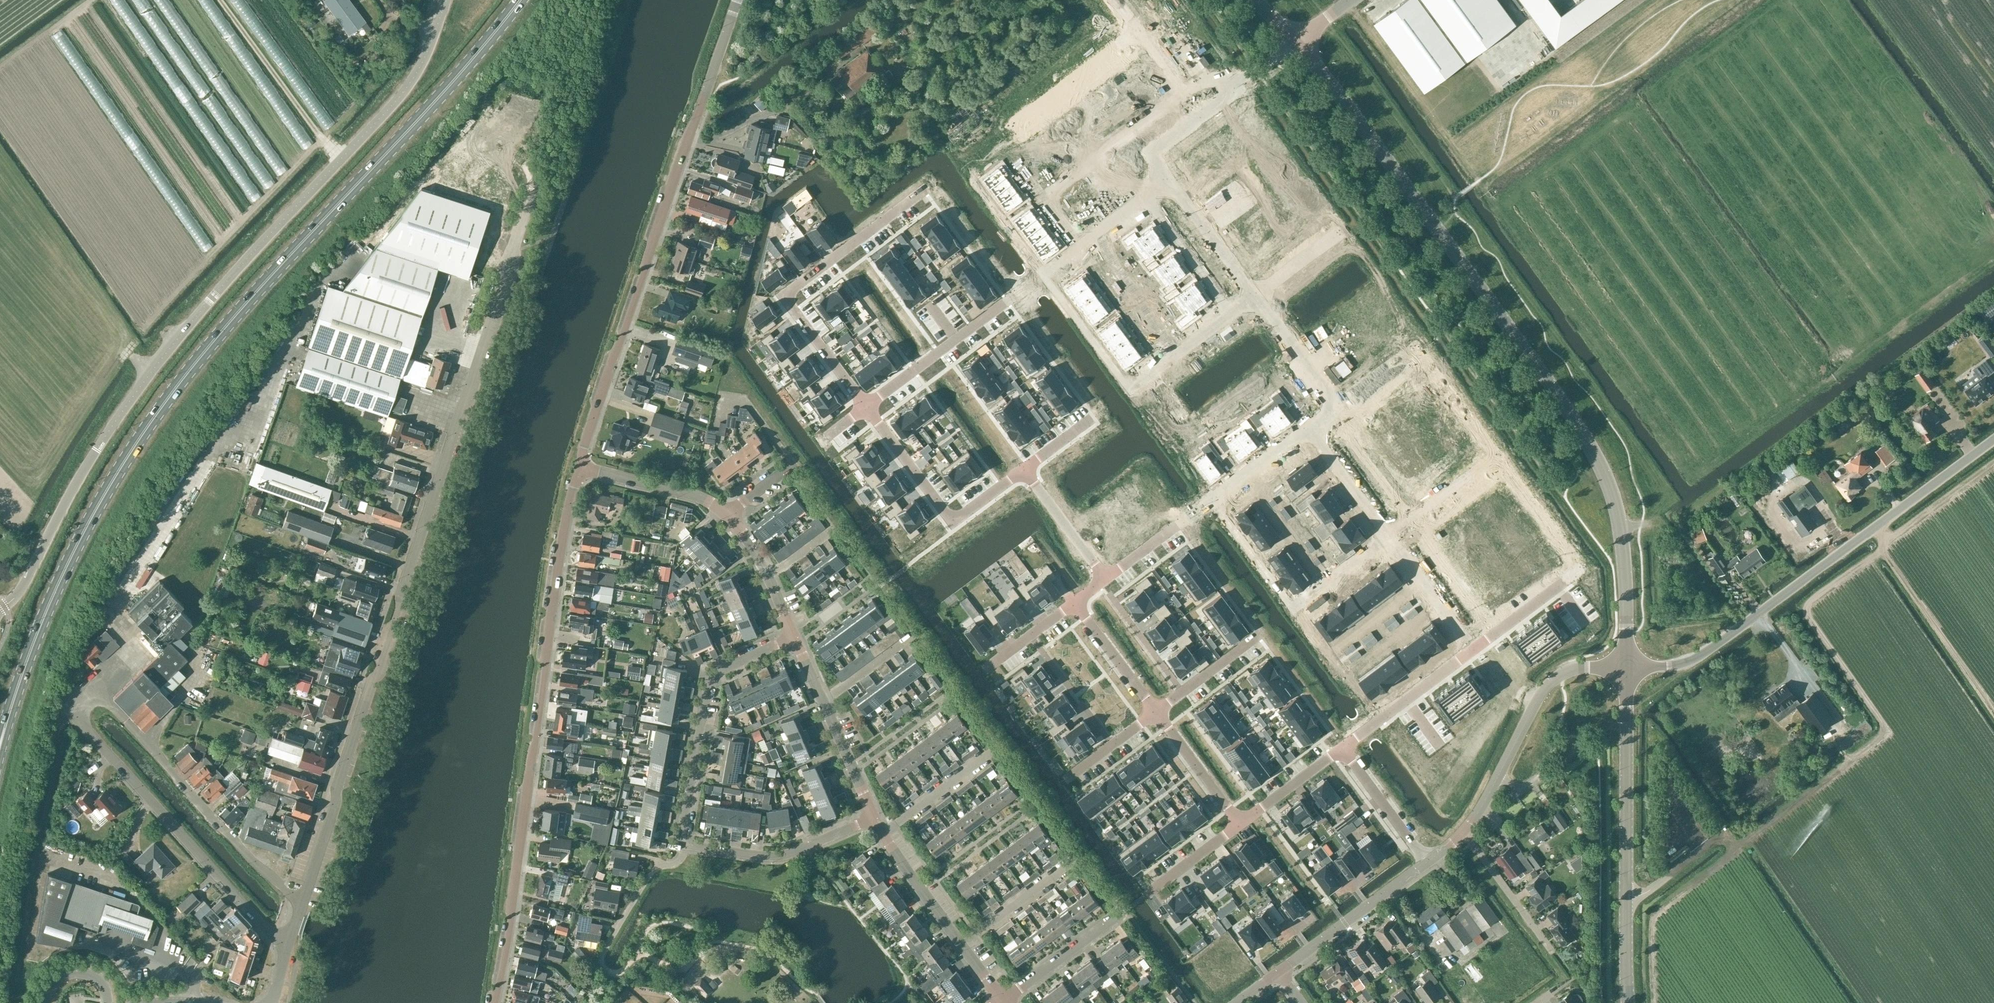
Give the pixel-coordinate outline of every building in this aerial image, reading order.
[(324,0),(324,1),(349,35),(366,22),(349,0),(324,0)] [(928,5),(934,14),(953,0),(935,0),(928,5)] [(1374,23),(1424,91),(1507,30),(1485,0),(1405,0),(1374,23)] [(1555,47),(1619,0),(1579,0),(1560,13),(1550,0),(1521,0),(1555,47)] [(870,19),(832,48),(841,60),(880,32),(870,19)] [(339,34),(334,38),(338,43),(342,40),(339,34)] [(878,78),(883,83),(893,76),(889,70),(886,72),(874,56),(872,57),(867,51),(840,70),(841,72),(832,79),(842,94),(844,93),(848,100),(878,78)] [(761,97),(756,102),(764,109),(768,104),(761,97)] [(1245,104),(1236,111),(1248,127),(1257,120),(1245,104)] [(1228,116),(1227,117),(1239,133),(1248,127),(1236,111),(1228,117),(1228,116)] [(749,133),(749,136),(773,142),(776,128),(787,130),(790,118),(778,115),(776,123),(761,120),(760,126),(751,124),(751,126),(748,127),(747,132),(749,133)] [(1227,117),(1218,123),(1231,140),(1239,133),(1227,117)] [(1218,124),(1210,130),(1222,146),(1231,140),(1218,123),(1218,124)] [(775,142),(773,142),(749,136),(747,141),(745,142),(743,147),(746,149),(744,158),(766,163),(768,155),(765,154),(767,144),(769,145),(768,146),(774,147),(775,142)] [(1040,143),(1031,150),(1044,166),(1052,160),(1040,143)] [(1181,156),(1174,161),(1183,172),(1195,163),(1198,168),(1209,160),(1204,154),(1200,158),(1192,147),(1190,149),(1190,148),(1181,155),(1181,156)] [(1031,151),(1023,157),(1035,173),(1044,166),(1031,150),(1031,151)] [(798,153),(796,165),(804,167),(812,156),(798,153)] [(736,171),(739,162),(719,155),(719,157),(716,157),(714,158),(712,161),(712,163),(713,165),(715,167),(714,170),(729,175),(727,180),(737,184),(751,189),(755,177),(736,171)] [(770,164),(768,171),(784,175),(786,167),(770,164)] [(999,167),(983,179),(989,188),(1005,176),(999,167)] [(1005,176),(989,188),(995,195),(1011,183),(1005,176)] [(704,180),(702,185),(692,182),(689,193),(708,199),(710,192),(717,195),(721,185),(704,180)] [(774,182),(766,188),(770,193),(777,187),(774,182)] [(1011,183),(995,195),(1000,202),(1016,190),(1011,183)] [(1101,183),(1093,190),(1105,206),(1114,200),(1101,183)] [(754,189),(751,189),(737,184),(733,197),(750,202),(754,189)] [(1016,190),(1000,202),(1007,211),(1023,199),(1016,190)] [(1093,190),(1086,195),(1098,211),(1104,206),(1105,207),(1105,206),(1093,190)] [(1086,195),(1077,202),(1089,218),(1098,211),(1086,195)] [(733,225),(737,212),(730,210),(691,197),(687,210),(686,213),(691,215),(693,211),(702,215),(700,221),(711,224),(712,218),(726,222),(733,225)] [(1066,206),(1061,210),(1069,220),(1074,217),(1080,225),(1089,218),(1077,202),(1068,208),(1066,206)] [(1030,209),(1014,221),(1020,229),(1036,217),(1030,209)] [(1309,209),(1301,215),(1313,232),(1322,225),(1309,209)] [(937,213),(920,226),(927,235),(943,222),(937,213)] [(1301,215),(1292,222),(1304,238),(1312,231),(1313,232),(1301,215)] [(1036,217),(1020,229),(1026,237),(1042,225),(1036,217)] [(812,228),(807,232),(818,247),(823,243),(827,248),(837,240),(822,220),(811,228),(812,228)] [(1248,221),(1230,234),(1235,242),(1236,241),(1239,244),(1250,236),(1253,241),(1263,233),(1259,228),(1255,231),(1248,221)] [(943,222),(927,235),(932,242),(948,230),(943,223),(944,223),(943,222)] [(1292,222),(1283,228),(1295,244),(1304,238),(1292,222)] [(1042,225),(1026,237),(1031,244),(1047,232),(1042,225)] [(1135,231),(1125,239),(1129,244),(1134,240),(1141,249),(1159,235),(1152,226),(1139,236),(1135,231)] [(718,227),(716,234),(729,238),(731,231),(718,227)] [(948,230),(932,242),(937,249),(938,249),(954,237),(954,236),(953,237),(948,230)] [(703,232),(699,244),(712,249),(716,237),(703,232)] [(1047,232),(1031,244),(1036,251),(1052,239),(1047,232)] [(1159,235),(1141,249),(1142,249),(1148,257),(1142,261),(1146,267),(1156,259),(1152,254),(1165,244),(1159,236),(1159,235)] [(954,237),(938,249),(944,258),(961,246),(954,237)] [(1260,250),(1248,259),(1256,270),(1263,265),(1272,258),(1274,257),(1266,246),(1271,243),(1266,237),(1256,245),(1260,250)] [(770,239),(768,246),(776,257),(781,253),(770,239)] [(1052,239),(1036,251),(1043,260),(1059,248),(1052,239)] [(795,240),(785,247),(800,268),(811,260),(807,255),(812,251),(805,241),(799,245),(795,240)] [(694,253),(698,254),(700,249),(678,241),(674,254),(692,260),(694,253)] [(891,247),(875,260),(881,269),(898,256),(891,247)] [(434,271),(382,253),(367,298),(328,285),(309,344),(310,344),(296,386),(387,416),(388,413),(390,413),(391,410),(389,409),(390,406),(394,394),(399,379),(399,378),(425,386),(426,382),(442,387),(450,363),(451,363),(452,363),(434,357),(432,365),(406,356),(420,315),(436,268),(435,267),(434,271)] [(690,266),(692,260),(674,254),(670,266),(691,273),(694,267),(690,266)] [(1156,259),(1146,267),(1150,272),(1155,268),(1162,277),(1180,263),(1173,254),(1160,264),(1156,259)] [(968,255),(951,267),(958,276),(974,264),(968,255)] [(898,256),(881,269),(882,269),(887,275),(903,264),(898,257),(898,256)] [(767,275),(761,280),(770,291),(776,286),(781,283),(781,282),(787,278),(784,273),(789,269),(780,258),(775,262),(778,267),(773,270),(772,269),(766,274),(767,275)] [(352,262),(350,267),(359,271),(361,266),(352,262)] [(1180,263),(1162,277),(1163,277),(1169,285),(1163,289),(1167,295),(1177,287),(1173,282),(1186,272),(1180,264),(1180,263)] [(903,264),(887,275),(893,283),(909,271),(903,264)] [(974,264),(958,276),(958,277),(958,276),(963,283),(979,271),(974,264),(975,264),(974,264)] [(909,271),(893,283),(898,290),(914,278),(909,271)] [(979,271),(963,283),(969,290),(985,278),(979,271)] [(1082,276),(1066,288),(1073,297),(1089,285),(1082,276)] [(914,278),(898,290),(903,297),(920,285),(919,285),(914,278)] [(985,278),(969,290),(974,297),(974,298),(991,285),(990,285),(985,278)] [(688,280),(685,290),(700,295),(703,285),(688,280)] [(842,282),(833,289),(845,306),(854,299),(842,282)] [(1177,287),(1167,295),(1171,300),(1176,296),(1183,305),(1201,291),(1194,282),(1180,292),(1177,287)] [(920,285),(903,297),(910,307),(927,294),(920,285)] [(991,285),(974,298),(981,307),(997,294),(991,285)] [(1089,285),(1073,297),(1079,305),(1079,306),(1096,293),(1089,285)] [(825,295),(824,295),(839,315),(840,315),(837,312),(845,306),(833,289),(833,290),(825,296),(825,295)] [(653,311),(654,314),(661,316),(661,317),(662,318),(663,317),(676,322),(681,309),(688,312),(693,297),(671,290),(668,298),(667,298),(666,298),(668,299),(666,303),(662,302),(660,307),(657,306),(654,308),(653,311)] [(1201,291),(1183,305),(1184,305),(1190,313),(1184,317),(1188,323),(1198,315),(1194,310),(1207,300),(1201,292),(1201,291)] [(1096,293),(1079,306),(1086,314),(1102,302),(1096,293)] [(824,295),(815,302),(830,322),(839,315),(824,295)] [(1102,302),(1086,314),(1086,315),(1086,314),(1093,323),(1109,311),(1102,302)] [(770,304),(752,317),(760,327),(763,325),(767,330),(777,323),(773,318),(778,314),(770,304)] [(1115,319),(1099,331),(1106,340),(1105,340),(1105,341),(1122,329),(1115,319)] [(1020,324),(1003,337),(1010,346),(1027,333),(1020,324)] [(771,332),(761,339),(765,345),(766,344),(772,352),(793,337),(793,336),(792,337),(791,336),(792,335),(787,330),(786,328),(774,337),(771,332)] [(1122,329),(1105,341),(1112,350),(1128,337),(1122,329)] [(1027,333),(1010,346),(1016,354),(1013,356),(1013,357),(1033,342),(1032,342),(1026,334),(1027,334),(1027,333)] [(711,366),(716,349),(679,336),(673,354),(678,355),(676,361),(702,369),(703,364),(711,366)] [(793,337),(772,352),(779,361),(777,362),(782,367),(792,360),(788,355),(800,346),(793,337)] [(1128,337),(1112,350),(1113,350),(1119,358),(1135,346),(1128,337)] [(1991,357),(1993,355),(1993,346),(1990,340),(1983,345),(1991,357)] [(1338,356),(1352,374),(1361,367),(1352,355),(1357,351),(1349,341),(1344,346),(1347,350),(1338,356)] [(1033,342),(1013,357),(1020,365),(1040,351),(1033,342)] [(887,343),(878,350),(893,369),(902,363),(887,343)] [(637,375),(636,379),(640,380),(641,377),(651,380),(653,374),(661,349),(645,344),(637,369),(639,370),(637,375)] [(1135,346),(1119,358),(1126,367),(1142,355),(1135,346)] [(880,353),(872,360),(884,376),(885,376),(885,375),(892,369),(893,370),(893,369),(878,350),(880,353)] [(1040,351),(1020,365),(1027,375),(1046,360),(1039,352),(1040,351)] [(1351,375),(1352,374),(1338,356),(1338,357),(1330,363),(1327,358),(1324,355),(1319,359),(1321,363),(1329,373),(1334,369),(1342,380),(1351,374),(1351,375)] [(792,360),(782,367),(786,373),(787,372),(793,380),(814,365),(814,364),(813,365),(812,364),(813,363),(808,357),(808,358),(807,356),(795,365),(792,360)] [(979,356),(962,369),(970,380),(988,367),(979,356)] [(862,362),(861,363),(876,382),(884,376),(872,360),(864,366),(862,362)] [(1965,391),(1976,406),(1993,393),(1993,385),(1987,376),(1993,370),(1986,360),(1974,369),(1982,379),(1965,391)] [(861,363),(852,370),(866,389),(875,382),(875,383),(876,382),(861,363)] [(814,365),(793,380),(800,389),(798,390),(803,395),(813,388),(809,383),(821,374),(814,365)] [(988,367),(970,380),(975,386),(974,387),(978,392),(996,378),(988,367)] [(1051,367),(1035,379),(1042,388),(1058,376),(1051,367)] [(1936,385),(1930,377),(1924,369),(1916,375),(1928,391),(1936,385)] [(1058,376),(1042,388),(1048,397),(1064,385),(1058,376)] [(685,391),(651,380),(641,377),(640,380),(636,379),(631,377),(626,392),(639,396),(638,399),(647,402),(651,391),(658,394),(659,391),(683,399),(685,391)] [(996,378),(978,392),(981,397),(982,396),(987,402),(1004,389),(996,378)] [(1405,382),(1395,390),(1399,395),(1403,392),(1410,401),(1428,388),(1421,378),(1409,387),(1405,382)] [(803,395),(799,398),(804,403),(808,400),(814,408),(835,393),(835,392),(834,393),(833,392),(834,391),(829,385),(829,386),(828,384),(816,393),(813,388),(803,395)] [(1048,397),(1045,399),(1052,408),(1055,406),(1071,394),(1072,394),(1065,384),(1064,385),(1048,397)] [(1417,419),(1427,411),(1423,406),(1434,397),(1428,388),(1410,401),(1410,402),(1410,401),(1417,410),(1412,413),(1417,419)] [(835,393),(814,408),(821,417),(820,418),(824,423),(834,416),(830,411),(842,402),(841,401),(843,399),(837,392),(836,393),(835,393)] [(1277,402),(1268,409),(1282,427),(1291,420),(1282,407),(1287,403),(1279,393),(1274,397),(1277,402)] [(1071,394),(1055,406),(1062,415),(1078,403),(1071,394)] [(917,401),(931,421),(940,414),(926,395),(917,401)] [(1012,399),(994,412),(1003,423),(1020,410),(1012,399)] [(684,401),(681,411),(686,412),(689,403),(684,401)] [(917,401),(908,407),(923,427),(931,421),(917,401)] [(1909,418),(1912,422),(1927,442),(1935,435),(1929,427),(1939,420),(1928,404),(1909,418)] [(737,415),(736,419),(738,419),(752,421),(755,419),(747,408),(741,407),(740,407),(739,416),(737,415)] [(900,413),(899,414),(914,434),(915,433),(912,430),(920,424),(922,427),(923,427),(908,407),(908,408),(900,414),(900,413)] [(1256,411),(1250,415),(1258,425),(1263,421),(1272,434),(1281,427),(1282,427),(1268,409),(1268,410),(1260,416),(1256,411)] [(1020,410),(1003,423),(1007,429),(1006,430),(1010,435),(1028,421),(1020,410)] [(656,412),(648,435),(676,444),(684,422),(656,412)] [(727,423),(726,427),(734,428),(735,428),(735,427),(736,419),(737,415),(728,414),(726,423),(727,423)] [(899,414),(890,421),(905,440),(914,434),(899,414)] [(395,418),(391,433),(387,443),(400,447),(402,441),(427,449),(432,432),(410,425),(411,423),(395,418)] [(1245,428),(1236,435),(1249,452),(1252,449),(1258,445),(1249,432),(1254,428),(1246,418),(1241,423),(1245,428)] [(433,425),(441,428),(443,422),(435,419),(433,425)] [(1028,421),(1010,435),(1014,440),(1015,439),(1019,446),(1037,433),(1028,421)] [(611,441),(607,440),(604,451),(614,454),(616,451),(623,453),(626,443),(629,444),(632,434),(637,436),(639,430),(629,427),(630,425),(624,423),(624,425),(615,422),(611,433),(613,433),(611,441)] [(717,430),(717,434),(724,435),(725,435),(726,427),(727,423),(726,423),(720,422),(719,431),(717,430)] [(1362,441),(1367,447),(1384,434),(1376,423),(1357,437),(1361,442),(1362,441)] [(707,429),(704,441),(715,443),(715,442),(717,434),(717,430),(707,429)] [(749,442),(743,446),(752,458),(758,454),(760,457),(765,454),(757,444),(762,440),(756,432),(746,439),(749,442)] [(1392,445),(1384,434),(1367,447),(1375,458),(1392,445)] [(1223,436),(1217,440),(1225,450),(1230,447),(1239,459),(1245,455),(1249,452),(1236,435),(1226,441),(1223,436)] [(1890,463),(1902,455),(1891,440),(1880,448),(1890,463)] [(857,447),(845,455),(849,461),(852,459),(858,467),(879,452),(879,451),(878,452),(877,451),(878,450),(873,444),(873,445),(872,443),(860,452),(857,447)] [(752,458),(743,446),(733,453),(745,469),(749,466),(746,462),(752,458)] [(1206,456),(1195,464),(1209,482),(1220,473),(1210,460),(1216,457),(1208,446),(1202,451),(1206,456)] [(1378,461),(1386,473),(1403,460),(1395,448),(1378,461)] [(968,450),(958,457),(973,477),(982,470),(968,450)] [(1834,480),(1834,481),(1848,500),(1856,494),(1855,493),(1859,490),(1858,489),(1863,486),(1857,478),(1873,466),(1862,451),(1845,464),(1851,472),(1836,483),(1834,480)] [(879,452),(858,467),(865,476),(864,477),(868,482),(878,475),(874,470),(886,461),(879,452)] [(733,453),(723,461),(732,473),(738,469),(740,472),(745,469),(733,453)] [(958,457),(950,463),(965,483),(965,482),(972,476),(973,477),(958,457)] [(713,460),(705,466),(711,474),(715,471),(725,484),(729,481),(726,478),(732,473),(723,461),(717,465),(713,460)] [(376,479),(383,482),(380,490),(392,495),(395,486),(413,492),(420,470),(395,462),(392,471),(372,464),(369,474),(377,477),(376,479)] [(1295,487),(1287,494),(1291,500),(1307,488),(1303,483),(1316,473),(1308,462),(1297,470),(1296,468),(1289,474),(1290,475),(1287,477),(1295,487)] [(257,463),(250,483),(258,486),(324,510),(328,498),(337,501),(340,492),(331,489),(265,465),(265,466),(257,463)] [(950,463),(941,470),(956,490),(965,483),(950,463)] [(347,468),(345,474),(361,480),(363,474),(347,468)] [(878,475),(868,482),(872,488),(873,487),(880,496),(900,480),(899,479),(899,478),(895,473),(894,473),(893,471),(882,480),(878,475)] [(900,480),(880,496),(886,504),(882,508),(886,513),(899,503),(895,498),(907,489),(906,488),(908,487),(902,479),(901,481),(900,480)] [(1804,485),(1788,497),(1792,501),(1783,507),(1791,518),(1790,519),(1795,526),(1796,525),(1799,529),(1799,530),(1802,535),(1812,527),(1811,527),(1816,523),(1806,509),(1816,501),(1804,485)] [(791,498),(787,500),(797,514),(805,508),(798,498),(802,496),(798,489),(793,492),(789,495),(791,498)] [(1312,493),(1296,505),(1300,511),(1308,505),(1314,514),(1335,499),(1332,495),(1328,489),(1315,498),(1312,493)] [(395,491),(390,509),(406,515),(412,496),(395,491)] [(263,498),(251,493),(244,512),(257,516),(263,498)] [(612,497),(592,493),(589,508),(591,509),(589,518),(599,520),(601,511),(609,512),(610,505),(623,507),(625,498),(612,496),(612,497)] [(782,504),(778,507),(788,521),(791,525),(800,518),(797,514),(787,500),(785,498),(780,501),(782,504)] [(1321,522),(1313,528),(1318,534),(1333,522),(1330,517),(1342,508),(1337,502),(1338,502),(1335,499),(1314,514),(1321,522)] [(899,503),(886,513),(890,519),(894,516),(901,524),(922,508),(921,508),(920,507),(916,501),(914,500),(903,508),(899,503)] [(1253,503),(1236,516),(1241,522),(1240,523),(1243,528),(1262,514),(1253,503)] [(380,514),(379,518),(399,525),(402,515),(368,504),(366,510),(380,514)] [(655,505),(653,515),(665,517),(667,507),(655,505)] [(772,508),(768,511),(779,527),(783,532),(787,529),(783,524),(788,521),(778,507),(774,510),(772,508)] [(922,508),(901,524),(907,533),(906,533),(910,539),(920,532),(916,526),(929,517),(928,516),(929,515),(924,508),(922,509),(922,508)] [(282,527),(303,535),(327,543),(333,527),(288,510),(282,527)] [(324,511),(322,519),(333,523),(336,515),(324,511)] [(690,522),(692,513),(687,511),(686,511),(684,521),(690,522)] [(765,516),(761,520),(771,533),(776,530),(780,535),(783,532),(779,527),(768,511),(763,514),(765,516)] [(1262,514),(1243,528),(1247,533),(1248,532),(1253,538),(1270,525),(1262,514)] [(818,516),(810,522),(812,525),(818,533),(822,530),(826,527),(821,521),(818,516)] [(1333,522),(1318,534),(1322,540),(1330,535),(1336,543),(1357,527),(1356,527),(1349,518),(1337,527),(1333,522)] [(762,540),(771,533),(761,520),(757,523),(755,520),(750,524),(762,540)] [(1270,525),(1253,538),(1261,550),(1279,537),(1270,525)] [(368,527),(363,543),(388,551),(394,536),(368,527)] [(686,527),(678,534),(683,539),(680,541),(687,548),(686,550),(690,554),(694,550),(706,538),(703,535),(705,533),(701,528),(694,535),(690,531),(690,532),(686,527)] [(1342,551),(1335,557),(1340,563),(1355,551),(1351,546),(1364,537),(1363,535),(1365,534),(1359,527),(1358,528),(1357,527),(1336,543),(1342,551)] [(1703,527),(1692,531),(1696,543),(1707,538),(1703,527)] [(619,533),(603,531),(602,535),(593,533),(592,536),(584,534),(582,547),(600,550),(601,544),(616,547),(619,533)] [(802,533),(796,538),(799,541),(805,537),(802,533)] [(308,537),(305,546),(324,553),(327,544),(308,537)] [(808,541),(805,537),(799,541),(802,545),(808,541)] [(694,550),(690,554),(694,558),(697,561),(716,544),(712,540),(710,542),(706,538),(694,550)] [(844,551),(838,543),(830,550),(831,552),(827,555),(837,569),(846,563),(839,554),(844,551)] [(704,561),(708,565),(721,554),(717,550),(719,548),(716,544),(697,561),(700,565),(704,561)] [(779,550),(782,554),(788,549),(785,545),(779,550)] [(1286,547),(1269,560),(1277,571),(1295,558),(1286,547)] [(1708,559),(1720,575),(1735,564),(1744,577),(1765,561),(1756,548),(1740,560),(1737,556),(1725,564),(1717,553),(1708,559)] [(788,549),(782,554),(785,558),(791,553),(788,549)] [(285,551),(283,557),(291,560),(292,554),(285,551)] [(1188,551),(1172,563),(1179,572),(1195,559),(1194,559),(1188,551)] [(602,561),(609,563),(620,565),(621,559),(581,552),(579,564),(595,567),(595,565),(598,566),(599,562),(602,562),(602,561)] [(837,569),(827,555),(825,553),(821,556),(823,558),(819,562),(829,575),(833,572),(837,577),(841,574),(837,569)] [(721,554),(708,565),(713,570),(710,573),(714,577),(717,575),(718,575),(730,564),(728,561),(730,559),(726,555),(724,557),(721,554)] [(385,565),(359,556),(355,569),(380,578),(381,579),(386,564),(385,564),(385,565)] [(1295,558),(1277,571),(1282,577),(1281,578),(1284,583),(1303,569),(1295,558)] [(1195,559),(1179,572),(1185,580),(1182,582),(1182,583),(1202,568),(1195,559)] [(317,572),(327,575),(328,576),(332,577),(336,568),(321,562),(317,572)] [(829,575),(819,562),(814,565),(813,562),(808,566),(824,587),(828,584),(824,579),(829,575)] [(662,565),(659,579),(669,581),(671,567),(662,565)] [(1035,579),(1050,600),(1060,593),(1051,580),(1056,577),(1047,565),(1042,569),(1044,572),(1035,579)] [(824,587),(808,566),(804,569),(806,571),(802,574),(812,588),(816,585),(820,590),(824,587)] [(1381,572),(1380,572),(1395,592),(1396,592),(1393,588),(1402,582),(1390,566),(1381,572)] [(579,567),(577,579),(612,585),(614,573),(579,567)] [(1202,568),(1182,583),(1189,591),(1208,577),(1202,569),(1202,568)] [(673,569),(668,589),(670,593),(677,589),(681,588),(685,585),(682,581),(680,577),(673,569)] [(689,569),(680,577),(682,581),(685,585),(692,581),(694,580),(689,569)] [(1303,569),(1284,583),(1288,588),(1289,587),(1294,594),(1311,581),(1303,569)] [(317,572),(314,580),(325,584),(328,576),(327,575),(317,572)] [(719,580),(723,590),(739,583),(737,578),(740,577),(738,572),(719,580)] [(1380,572),(1372,579),(1386,598),(1395,592),(1380,572)] [(812,588),(802,574),(797,578),(796,575),(791,578),(803,594),(807,599),(810,597),(811,596),(807,591),(812,588)] [(223,575),(217,592),(223,594),(226,588),(229,589),(233,578),(223,575)] [(343,578),(340,588),(342,589),(352,592),(357,594),(374,600),(378,588),(356,580),(356,581),(345,577),(343,578)] [(1208,577),(1189,591),(1195,600),(1199,597),(1213,587),(1215,586),(1208,577)] [(1139,591),(1126,601),(1132,610),(1132,611),(1153,595),(1149,597),(1143,589),(1151,583),(1147,578),(1135,586),(1139,591)] [(851,581),(848,584),(851,587),(857,583),(855,579),(851,581)] [(1050,600),(1035,579),(1026,585),(1024,582),(1018,587),(1027,598),(1032,595),(1041,606),(1050,599),(1050,600)] [(1372,579),(1364,586),(1378,605),(1386,598),(1372,579),(1371,579),(1372,579)] [(171,699),(176,694),(171,688),(184,675),(178,668),(188,659),(167,638),(174,631),(176,634),(191,619),(180,608),(183,604),(159,580),(128,611),(152,635),(143,644),(151,653),(152,652),(157,656),(114,698),(145,729),(173,701),(171,699)] [(576,582),(574,592),(592,595),(592,599),(598,600),(612,602),(614,588),(576,582)] [(659,583),(657,593),(666,595),(668,584),(659,583)] [(723,590),(728,600),(746,591),(744,587),(742,588),(739,583),(723,590)] [(841,584),(837,587),(840,590),(842,594),(849,589),(846,585),(845,586),(841,584)] [(1364,586),(1355,592),(1369,612),(1378,605),(1364,586)] [(1213,587),(1199,597),(1202,601),(1216,592),(1213,587)] [(1002,603),(1018,624),(1027,617),(1018,605),(1023,601),(1013,588),(1007,592),(1011,597),(1002,603)] [(342,589),(339,597),(355,602),(357,594),(352,592),(342,589)] [(840,590),(833,595),(836,599),(842,594),(840,590)] [(728,600),(722,602),(727,612),(732,609),(748,602),(746,597),(749,596),(746,591),(728,600)] [(1153,595),(1132,611),(1139,620),(1153,609),(1156,614),(1166,607),(1162,601),(1159,603),(1153,595)] [(1221,595),(1202,609),(1208,618),(1227,603),(1221,595)] [(1342,601),(1341,602),(1356,621),(1365,615),(1351,595),(1342,602),(1342,601)] [(676,596),(667,600),(669,605),(678,600),(676,596)] [(361,597),(355,613),(372,619),(377,603),(361,597)] [(571,599),(571,602),(572,604),(572,609),(582,611),(582,612),(589,613),(595,614),(596,608),(590,607),(591,600),(573,597),(573,598),(571,599)] [(829,598),(823,603),(825,606),(832,601),(829,598)] [(103,599),(100,602),(107,608),(110,605),(103,599)] [(870,605),(866,608),(879,625),(891,616),(882,604),(878,607),(872,599),(868,602),(870,605)] [(732,610),(727,613),(731,620),(732,620),(733,621),(737,619),(755,611),(753,606),(750,607),(748,602),(732,609),(732,610)] [(1341,602),(1332,608),(1347,628),(1356,621),(1341,602)] [(331,635),(332,633),(364,644),(372,621),(317,603),(313,617),(335,624),(333,630),(310,623),(309,628),(331,635)] [(823,603),(816,608),(819,612),(825,606),(823,603)] [(1018,624),(1002,603),(993,610),(991,607),(985,611),(994,623),(999,619),(1008,631),(1017,624),(1017,625),(1018,624)] [(1227,603),(1208,618),(1215,626),(1234,612),(1227,603)] [(867,628),(870,632),(879,625),(866,608),(864,605),(859,608),(861,611),(857,614),(867,628)] [(103,606),(98,610),(107,619),(112,615),(103,606)] [(1160,619),(1147,629),(1153,638),(1153,639),(1174,623),(1174,622),(1170,625),(1164,617),(1170,612),(1166,607),(1156,614),(1160,619)] [(1324,614),(1324,615),(1339,634),(1337,631),(1344,625),(1347,628),(1332,608),(1332,609),(1325,615),(1324,614)] [(709,629),(703,615),(701,610),(693,613),(701,631),(696,633),(703,648),(708,646),(709,649),(714,647),(707,631),(709,629)] [(757,616),(755,611),(737,619),(733,621),(734,625),(738,623),(741,628),(757,621),(755,617),(757,616)] [(1234,612),(1215,626),(1222,636),(1241,621),(1234,611),(1234,612)] [(100,612),(96,616),(105,625),(109,621),(100,612)] [(645,612),(644,621),(653,623),(654,614),(645,612)] [(1546,612),(1511,638),(1529,662),(1564,636),(1546,612)] [(592,632),(591,638),(596,638),(598,627),(593,627),(595,617),(571,613),(569,624),(575,625),(574,629),(592,632)] [(851,615),(847,618),(859,634),(862,638),(870,632),(867,628),(857,614),(853,617),(851,615)] [(1324,615),(1315,621),(1330,641),(1339,634),(1324,615)] [(843,621),(845,623),(840,626),(850,640),(853,644),(862,638),(859,634),(847,618),(843,621)] [(687,623),(685,623),(688,630),(694,628),(690,621),(687,623)] [(759,626),(757,621),(741,628),(745,639),(764,630),(761,625),(759,626)] [(895,621),(887,627),(891,633),(895,630),(899,627),(895,621)] [(1241,621),(1222,636),(1228,644),(1247,630),(1241,621)] [(1432,621),(1422,628),(1437,648),(1446,641),(1432,621)] [(992,635),(984,623),(979,627),(975,623),(965,630),(981,652),(988,646),(987,645),(990,642),(987,639),(992,635)] [(1174,623),(1153,639),(1160,648),(1174,637),(1177,642),(1191,632),(1186,627),(1180,631),(1174,623)] [(834,627),(830,630),(842,646),(850,640),(840,626),(836,630),(834,627)] [(899,627),(895,630),(901,637),(905,634),(899,627)] [(1424,632),(1416,638),(1428,654),(1429,654),(1436,648),(1437,648),(1422,628),(1422,629),(1424,632)] [(200,629),(195,645),(202,647),(205,640),(207,641),(210,633),(200,629)] [(100,658),(102,661),(120,645),(106,630),(94,641),(93,640),(80,652),(92,666),(100,658)] [(842,646),(830,630),(826,634),(828,636),(823,639),(833,653),(835,655),(837,655),(841,652),(843,651),(844,648),(842,646)] [(895,630),(891,633),(897,640),(901,637),(895,630)] [(167,638),(181,652),(188,645),(176,634),(174,631),(167,638)] [(1181,647),(1168,657),(1174,666),(1174,667),(1192,653),(1191,653),(1185,645),(1191,640),(1187,635),(1191,633),(1191,632),(1177,642),(1181,647)] [(699,650),(703,648),(696,633),(679,640),(685,653),(692,650),(694,655),(700,653),(699,650)] [(330,643),(322,669),(351,679),(353,673),(354,673),(363,646),(332,636),(330,643)] [(1416,638),(1407,644),(1420,661),(1428,654),(1416,638)] [(825,659),(833,653),(823,639),(819,642),(818,640),(813,643),(825,659)] [(615,640),(614,647),(623,649),(624,642),(615,640)] [(875,644),(878,648),(884,644),(881,640),(875,644)] [(565,650),(563,665),(585,669),(587,658),(592,659),(594,647),(579,645),(572,644),(571,651),(565,650)] [(884,644),(878,648),(881,652),(886,648),(884,644)] [(1407,644),(1398,651),(1410,667),(1419,661),(1420,661),(1407,644)] [(668,649),(666,656),(676,658),(677,651),(668,649)] [(1392,651),(1383,658),(1398,677),(1407,670),(1392,651)] [(861,655),(858,657),(861,661),(867,656),(864,653),(863,653),(861,655)] [(910,659),(906,662),(916,676),(925,670),(913,653),(908,657),(910,659)] [(1192,653),(1174,667),(1181,676),(1194,665),(1198,670),(1208,663),(1204,657),(1198,662),(1192,653)] [(870,660),(867,656),(861,661),(864,665),(870,660)] [(1383,658),(1374,664),(1389,684),(1390,684),(1389,683),(1398,677),(1383,658)] [(664,659),(661,676),(666,677),(682,680),(683,675),(686,676),(687,670),(674,668),(676,661),(664,659)] [(219,660),(215,672),(229,677),(233,664),(219,660)] [(901,666),(897,669),(907,682),(916,676),(906,662),(904,660),(900,663),(901,666)] [(1267,660),(1250,673),(1258,684),(1277,671),(1273,666),(1272,666),(1267,660)] [(650,663),(648,673),(654,674),(656,664),(650,663)] [(1024,669),(1011,679),(1015,685),(1016,684),(1022,693),(1027,689),(1048,673),(1041,664),(1028,674),(1024,669)] [(1374,664),(1366,671),(1380,690),(1389,684),(1374,664)] [(632,665),(630,677),(640,678),(640,674),(641,667),(641,666),(632,665)] [(847,665),(841,670),(844,673),(850,669),(847,665)] [(781,674),(777,676),(784,691),(789,689),(790,691),(799,687),(795,680),(791,682),(785,668),(780,671),(781,674)] [(853,673),(850,669),(844,673),(847,677),(853,673)] [(897,669),(893,672),(891,669),(887,672),(899,689),(901,692),(902,691),(903,693),(907,690),(904,685),(907,682),(897,669)] [(1468,670),(1433,696),(1451,720),(1486,694),(1468,670)] [(312,676),(299,671),(296,677),(299,678),(309,681),(313,683),(315,677),(312,676)] [(1258,684),(1267,695),(1284,682),(1280,676),(1281,676),(1277,671),(1258,684)] [(1366,671),(1357,677),(1371,696),(1380,690),(1380,691),(1380,690),(1366,671)] [(560,678),(560,682),(561,683),(561,685),(577,687),(578,681),(599,684),(600,675),(579,672),(578,677),(562,674),(562,678),(560,678)] [(885,678),(881,681),(891,695),(894,700),(899,696),(898,694),(901,692),(899,689),(887,672),(883,675),(885,678)] [(349,686),(350,685),(351,683),(350,681),(351,680),(329,673),(325,684),(346,691),(347,687),(348,687),(349,686)] [(1048,673),(1027,689),(1034,697),(1031,699),(1035,705),(1045,697),(1041,692),(1055,682),(1054,681),(1055,680),(1050,673),(1049,675),(1048,673)] [(934,674),(929,677),(938,689),(942,685),(934,674)] [(771,675),(766,677),(774,695),(784,691),(777,676),(772,678),(771,675)] [(681,685),(682,680),(666,677),(665,683),(660,682),(659,687),(664,687),(683,691),(684,686),(681,685)] [(761,679),(762,682),(758,684),(765,700),(774,695),(766,677),(761,679)] [(307,689),(309,681),(299,678),(297,685),(307,689)] [(882,701),(891,695),(881,681),(876,684),(875,682),(870,685),(882,701)] [(1275,707),(1293,694),(1284,682),(1267,695),(1275,707)] [(752,683),(747,686),(755,704),(757,708),(761,706),(759,702),(765,700),(758,684),(753,686),(752,683)] [(1776,690),(1776,689),(1775,690),(1776,692),(1773,694),(1771,692),(1770,693),(1771,694),(1763,700),(1766,704),(1765,706),(1766,709),(1768,710),(1771,710),(1774,715),(1781,709),(1783,712),(1791,706),(1793,709),(1796,706),(1816,733),(1832,721),(1833,720),(1813,693),(1798,704),(1795,699),(1795,698),(1784,684),(1776,690)] [(868,690),(864,693),(874,707),(882,701),(870,685),(866,688),(868,690)] [(745,708),(755,704),(747,686),(742,688),(743,691),(739,693),(745,708)] [(934,686),(927,691),(930,694),(936,689),(934,686)] [(683,691),(664,687),(662,698),(679,701),(680,696),(683,696),(683,691)] [(557,697),(557,701),(558,702),(558,703),(576,706),(576,700),(586,701),(586,699),(592,700),(593,696),(594,692),(594,690),(582,688),(581,694),(560,691),(559,695),(557,697)] [(277,705),(277,707),(302,716),(314,720),(316,715),(316,714),(322,716),(323,712),(324,712),(340,717),(347,696),(330,690),(327,700),(321,698),(315,696),(312,704),(307,702),(304,709),(279,701),(277,705)] [(729,694),(728,694),(729,698),(731,703),(729,704),(728,706),(730,712),(733,713),(735,712),(736,712),(745,708),(739,693),(734,695),(733,692),(729,694)] [(1035,705),(1032,707),(1036,713),(1042,708),(1048,717),(1069,701),(1063,692),(1049,702),(1045,697),(1035,705)] [(869,711),(874,707),(864,693),(860,696),(858,694),(854,698),(853,698),(855,700),(851,704),(860,717),(865,714),(868,718),(872,715),(869,711)] [(1215,696),(1196,710),(1203,719),(1222,705),(1215,696)] [(916,699),(912,702),(915,705),(921,701),(919,697),(916,699)] [(660,709),(677,712),(680,712),(681,706),(678,706),(679,701),(662,698),(661,704),(648,701),(648,706),(655,707),(655,708),(660,709)] [(1278,711),(1287,722),(1304,709),(1296,698),(1278,711)] [(880,706),(888,718),(897,713),(889,700),(880,706)] [(1048,717),(1044,720),(1050,729),(1049,730),(1053,735),(1066,725),(1062,720),(1076,710),(1069,702),(1070,701),(1069,701),(1048,717)] [(909,705),(902,710),(904,713),(911,708),(909,705)] [(1222,705),(1203,719),(1209,728),(1229,714),(1222,705)] [(557,708),(555,719),(586,724),(588,709),(572,707),(572,710),(557,708)] [(676,716),(677,712),(660,709),(655,708),(654,716),(642,714),(641,719),(671,725),(672,721),(678,722),(679,717),(676,716)] [(1310,715),(1309,715),(1304,709),(1287,722),(1295,733),(1314,720),(1310,715)] [(896,720),(904,713),(902,710),(893,716),(896,720)] [(781,721),(786,731),(801,725),(799,720),(802,719),(800,713),(781,721)] [(957,714),(947,721),(956,734),(966,727),(957,714)] [(1229,714),(1209,728),(1215,737),(1235,722),(1229,714)] [(627,716),(625,727),(633,728),(635,718),(627,716)] [(893,716),(885,722),(888,726),(896,720),(893,716)] [(583,740),(586,724),(555,719),(554,731),(569,733),(568,737),(583,740)] [(1066,725),(1053,735),(1057,741),(1063,749),(1069,745),(1090,729),(1084,720),(1070,730),(1066,725)] [(1316,725),(1317,725),(1314,720),(1295,733),(1304,745),(1321,732),(1316,725)] [(947,721),(936,729),(946,742),(952,737),(955,740),(959,737),(957,734),(956,734),(947,721)] [(644,722),(643,727),(650,728),(648,738),(671,742),(672,737),(675,738),(676,732),(657,729),(658,725),(644,722)] [(885,722),(879,727),(881,731),(888,726),(885,722)] [(1235,722),(1215,737),(1216,738),(1216,737),(1223,746),(1242,732),(1235,722)] [(786,743),(809,733),(806,728),(804,729),(801,725),(786,731),(781,733),(786,743)] [(307,737),(304,746),(327,753),(334,732),(319,727),(315,740),(307,737)] [(243,729),(241,737),(251,741),(254,733),(243,729)] [(760,729),(752,733),(755,739),(762,736),(760,729)] [(936,749),(946,742),(936,729),(926,737),(936,749)] [(1090,729),(1069,745),(1076,753),(1073,755),(1077,761),(1087,753),(1083,748),(1097,738),(1090,730),(1091,729),(1090,729)] [(307,737),(286,730),(283,739),(304,746),(307,737)] [(327,756),(304,748),(303,748),(304,746),(283,739),(283,741),(270,736),(258,732),(255,742),(269,747),(267,753),(292,762),(293,761),(298,763),(297,765),(321,773),(327,756)] [(786,743),(790,753),(790,752),(794,751),(810,744),(808,739),(811,738),(809,733),(786,743)] [(723,743),(727,743),(726,748),(748,752),(751,737),(734,734),(733,735),(734,735),(733,738),(724,737),(723,743)] [(1245,736),(1226,751),(1233,760),(1252,745),(1245,736)] [(562,749),(562,750),(570,752),(570,751),(571,743),(563,742),(564,739),(548,737),(547,747),(562,749)] [(916,744),(926,757),(936,749),(926,737),(916,744)] [(670,747),(671,742),(648,738),(647,744),(641,743),(640,747),(672,753),(673,748),(670,747)] [(197,742),(195,747),(201,750),(197,759),(202,761),(205,752),(204,751),(206,745),(197,742)] [(192,755),(196,752),(193,748),(188,743),(174,756),(179,761),(177,763),(184,772),(197,760),(192,755)] [(812,749),(810,744),(794,751),(799,761),(805,758),(817,753),(815,747),(812,749)] [(916,764),(926,757),(916,744),(906,752),(916,764)] [(1152,744),(1144,750),(1158,770),(1167,763),(1152,744)] [(1252,745),(1233,760),(1239,768),(1239,769),(1259,754),(1252,745)] [(980,749),(977,746),(975,747),(971,750),(969,751),(972,755),(980,749)] [(672,753),(640,747),(639,752),(652,754),(651,760),(668,763),(669,758),(672,758),(672,753)] [(773,748),(770,750),(774,760),(776,759),(780,757),(781,757),(779,753),(776,747),(773,748)] [(721,753),(721,758),(746,763),(748,752),(726,748),(725,753),(721,753)] [(613,749),(611,760),(621,761),(622,751),(613,749)] [(546,754),(544,774),(560,776),(562,764),(572,765),(574,752),(570,751),(570,752),(562,750),(561,756),(546,754)] [(769,750),(762,753),(767,763),(773,760),(769,750)] [(1143,750),(1134,757),(1149,777),(1158,770),(1144,750),(1143,750)] [(965,761),(972,755),(969,751),(962,757),(965,761)] [(916,764),(906,752),(896,759),(906,772),(912,767),(915,772),(919,769),(916,764)] [(1259,754),(1239,769),(1245,777),(1265,763),(1259,754)] [(205,756),(200,768),(190,777),(198,786),(207,778),(210,782),(213,780),(218,770),(218,769),(205,756)] [(1134,757),(1126,764),(1140,783),(1149,777),(1134,757)] [(578,768),(594,771),(596,761),(580,758),(578,768)] [(723,764),(722,769),(738,772),(744,773),(746,763),(721,758),(720,763),(723,764)] [(896,759),(886,767),(896,779),(906,772),(896,759)] [(669,774),(670,768),(667,768),(668,763),(651,760),(650,766),(637,763),(636,768),(649,770),(649,771),(666,774),(669,774)] [(956,761),(949,766),(952,770),(959,765),(956,761)] [(803,770),(807,780),(823,773),(821,768),(823,767),(821,762),(809,767),(803,770)] [(1265,763),(1245,777),(1246,778),(1246,777),(1253,786),(1272,772),(1265,763)] [(1126,764),(1117,770),(1131,790),(1140,783),(1126,764)] [(991,765),(984,770),(987,774),(994,769),(991,765)] [(949,766),(942,772),(945,776),(952,770),(949,766)] [(225,773),(229,779),(239,773),(236,767),(225,773)] [(311,795),(316,783),(292,775),(271,768),(267,767),(264,774),(268,776),(278,779),(274,790),(286,794),(286,793),(309,801),(311,795)] [(770,767),(768,775),(776,777),(776,776),(777,769),(778,768),(770,767)] [(886,767),(876,774),(885,787),(891,783),(895,787),(899,784),(896,779),(886,767)] [(737,778),(738,772),(722,769),(721,774),(718,773),(717,778),(733,781),(731,786),(740,787),(742,779),(737,778)] [(224,777),(218,770),(213,780),(210,782),(211,783),(202,791),(210,800),(227,785),(222,779),(224,777)] [(984,770),(976,776),(979,780),(987,774),(984,770)] [(632,775),(631,781),(636,782),(644,783),(663,787),(664,784),(667,784),(668,779),(665,778),(666,774),(649,771),(648,776),(644,775),(643,777),(632,775)] [(805,792),(811,790),(830,781),(828,777),(825,778),(823,773),(807,780),(809,784),(803,787),(805,792)] [(1114,773),(1105,779),(1119,799),(1128,792),(1114,773)] [(761,791),(764,776),(758,775),(755,790),(761,791)] [(227,797),(243,783),(237,776),(228,783),(230,785),(223,792),(227,797)] [(936,776),(929,782),(932,785),(939,780),(936,776)] [(546,779),(545,787),(548,787),(548,791),(566,793),(569,792),(567,800),(576,802),(577,802),(591,805),(593,795),(581,792),(580,796),(573,794),(573,792),(570,789),(572,779),(567,779),(550,777),(549,780),(546,779)] [(1105,779),(1095,786),(1110,806),(1119,799),(1105,779)] [(1318,785),(1311,790),(1324,808),(1339,797),(1326,779),(1324,780),(1323,779),(1316,784),(1318,785)] [(971,780),(963,786),(966,789),(974,784),(971,780)] [(811,790),(815,799),(831,792),(829,788),(832,786),(830,781),(811,790)] [(246,782),(234,792),(240,798),(251,788),(246,782)] [(272,787),(257,782),(256,786),(261,788),(270,791),(272,787)] [(929,782),(922,787),(924,791),(932,785),(929,782)] [(1007,802),(1017,794),(1008,782),(997,789),(1007,802)] [(705,784),(704,791),(712,792),(713,785),(705,784)] [(664,799),(665,794),(647,791),(648,788),(635,785),(634,789),(641,791),(640,794),(645,795),(644,801),(660,804),(661,799),(664,799)] [(963,786),(956,791),(959,795),(966,789),(963,786)] [(1095,786),(1087,793),(1101,812),(1110,806),(1095,786)] [(254,807),(253,808),(266,813),(272,815),(275,807),(306,817),(311,803),(285,794),(284,796),(279,794),(270,791),(261,788),(254,807)] [(87,792),(76,802),(87,813),(89,811),(101,824),(107,819),(118,809),(120,809),(122,808),(122,805),(120,804),(118,804),(105,789),(94,799),(87,792)] [(997,809),(1007,802),(997,789),(987,797),(997,809)] [(763,799),(762,808),(762,810),(767,811),(770,830),(776,829),(775,826),(780,825),(778,809),(772,810),(771,804),(769,804),(771,792),(765,791),(764,794),(763,799)] [(916,791),(909,796),(912,800),(919,795),(916,791)] [(820,809),(835,802),(838,801),(836,796),(833,797),(831,792),(815,799),(818,804),(814,806),(815,810),(819,808),(820,809)] [(1087,793),(1078,799),(1092,819),(1101,812),(1087,793)] [(951,795),(943,801),(946,804),(954,799),(951,795)] [(226,807),(219,814),(231,827),(245,813),(244,813),(248,809),(246,808),(250,801),(245,796),(236,805),(230,812),(226,807)] [(904,806),(912,800),(909,796),(901,802),(904,806)] [(987,797),(977,805),(987,817),(997,809),(987,797)] [(717,823),(720,800),(706,798),(705,804),(703,816),(708,816),(707,825),(712,825),(712,823),(717,823)] [(1193,798),(1183,805),(1186,808),(1198,824),(1207,817),(1193,798)] [(799,818),(791,799),(782,804),(783,808),(778,809),(780,825),(785,825),(786,828),(792,827),(791,822),(799,818)] [(1300,799),(1291,806),(1306,827),(1315,820),(1316,821),(1321,817),(1314,807),(1309,811),(1300,799)] [(728,825),(730,808),(724,807),(725,801),(720,800),(717,823),(716,826),(722,827),(723,824),(728,825)] [(73,819),(79,813),(69,801),(63,807),(73,819)] [(660,804),(644,801),(643,808),(629,805),(629,809),(661,815),(662,810),(659,809),(660,804)] [(943,801),(936,806),(939,810),(946,804),(943,801)] [(576,802),(573,816),(595,821),(607,823),(611,809),(591,805),(577,802),(576,802)] [(823,823),(836,817),(834,814),(843,811),(840,805),(837,807),(835,802),(820,809),(824,818),(822,819),(823,823)] [(977,805),(967,812),(976,825),(987,817),(977,805)] [(245,819),(239,835),(243,840),(282,853),(283,852),(293,856),(305,822),(284,815),(282,822),(281,824),(279,823),(279,822),(265,817),(266,813),(253,808),(254,807),(250,806),(245,819)] [(1291,806),(1281,813),(1290,825),(1285,829),(1292,839),(1298,835),(1297,833),(1306,827),(1291,806)] [(759,832),(762,812),(762,810),(762,808),(758,807),(756,812),(751,811),(749,828),(754,829),(753,832),(759,832)] [(733,826),(733,829),(738,829),(741,809),(730,808),(728,825),(733,826)] [(1186,808),(1178,814),(1190,830),(1198,824),(1186,808)] [(545,809),(543,828),(554,829),(554,833),(564,835),(567,812),(545,809)] [(629,809),(628,813),(641,815),(641,816),(640,821),(656,824),(657,819),(661,820),(661,815),(642,811),(629,809)] [(751,811),(741,809),(738,829),(743,830),(743,827),(749,828),(751,811)] [(931,810),(923,816),(926,819),(933,814),(931,810)] [(1175,811),(1166,818),(1168,821),(1180,837),(1181,838),(1190,830),(1178,814),(1175,811)] [(1343,818),(1333,825),(1337,831),(1347,823),(1348,824),(1357,816),(1353,811),(1343,818)] [(1558,811),(1552,816),(1561,829),(1567,824),(1558,811)] [(966,832),(976,825),(967,812),(957,820),(966,832)] [(813,829),(808,818),(806,814),(803,815),(799,817),(805,832),(813,829)] [(923,816),(916,821),(919,825),(926,819),(923,816)] [(957,820),(947,827),(956,840),(966,832),(957,820)] [(626,825),(625,829),(632,831),(638,832),(638,833),(654,836),(658,836),(659,830),(656,829),(656,824),(640,821),(639,828),(634,827),(626,825)] [(1168,821),(1160,828),(1172,844),(1180,837),(1168,821)] [(1352,821),(1342,829),(1346,834),(1356,827),(1352,821)] [(1038,823),(1028,830),(1038,843),(1043,839),(1047,845),(1052,841),(1038,823)] [(1543,837),(1546,835),(1549,839),(1556,833),(1551,827),(1546,831),(1541,824),(1529,833),(1537,843),(1538,845),(1545,840),(1543,837)] [(946,847),(956,840),(947,827),(937,835),(946,847)] [(1154,827),(1145,833),(1160,853),(1168,846),(1154,827)] [(1341,829),(1334,834),(1343,846),(1343,845),(1345,848),(1351,843),(1341,829)] [(1028,830),(1018,838),(1027,851),(1038,843),(1028,830)] [(625,839),(624,844),(633,845),(632,846),(645,848),(645,844),(656,846),(657,841),(654,840),(654,836),(638,833),(638,832),(632,831),(630,840),(625,839)] [(1145,833),(1137,840),(1151,859),(1160,853),(1145,833)] [(936,855),(946,847),(937,835),(927,842),(936,855)] [(541,843),(539,858),(560,861),(560,860),(567,861),(568,852),(570,852),(572,840),(557,838),(551,837),(551,844),(541,843)] [(1017,858),(1027,851),(1018,838),(1008,845),(1017,858)] [(1371,839),(1360,847),(1373,864),(1380,859),(1379,859),(1384,856),(1371,839)] [(1137,840),(1127,847),(1142,866),(1142,867),(1151,860),(1151,859),(1137,840)] [(1241,842),(1234,848),(1250,869),(1261,861),(1257,857),(1263,853),(1254,842),(1249,845),(1246,841),(1243,844),(1241,842)] [(1326,842),(1322,845),(1329,855),(1333,852),(1326,842)] [(145,873),(153,866),(162,877),(174,866),(154,843),(134,861),(145,873)] [(1347,851),(1335,859),(1348,877),(1361,868),(1355,860),(1353,857),(1358,853),(1351,843),(1345,848),(1347,851)] [(1321,844),(1312,851),(1322,865),(1313,872),(1328,892),(1331,890),(1332,892),(1339,886),(1338,885),(1340,883),(1332,872),(1338,868),(1329,855),(1322,845),(1321,844)] [(1007,866),(1017,858),(1008,845),(998,853),(1007,866)] [(1127,847),(1119,853),(1133,872),(1142,866),(1127,847)] [(636,878),(639,861),(624,858),(626,851),(613,848),(611,859),(616,860),(613,873),(636,878)] [(1517,872),(1520,877),(1533,867),(1525,856),(1518,860),(1509,848),(1495,858),(1510,877),(1517,872)] [(1048,858),(1050,860),(1053,864),(1060,859),(1056,852),(1048,858)] [(860,869),(864,874),(877,865),(870,855),(867,858),(863,853),(852,861),(859,870),(860,869)] [(988,860),(997,873),(998,873),(1007,866),(998,853),(988,860)] [(1219,859),(1210,866),(1225,887),(1234,880),(1236,883),(1242,879),(1233,867),(1228,871),(1219,859)] [(1273,859),(1268,863),(1276,875),(1282,871),(1273,859)] [(1540,859),(1533,864),(1536,869),(1544,864),(1540,859)] [(997,873),(988,860),(977,868),(987,881),(993,877),(995,880),(1000,876),(998,873),(997,873)] [(1043,866),(1046,870),(1053,864),(1050,860),(1043,866)] [(867,880),(873,889),(884,881),(881,877),(885,875),(877,865),(864,874),(868,879),(867,880)] [(1210,866),(1200,873),(1209,885),(1204,889),(1211,899),(1217,895),(1216,893),(1225,887),(1210,866)] [(977,888),(987,881),(977,868),(967,876),(977,888)] [(554,870),(553,872),(552,877),(541,875),(536,895),(552,899),(557,882),(566,885),(569,874),(554,870)] [(599,870),(596,876),(604,879),(606,873),(599,870)] [(1037,870),(1030,875),(1033,879),(1040,874),(1037,870)] [(1545,870),(1538,875),(1542,880),(1549,875),(1545,870)] [(138,903),(47,873),(36,941),(71,946),(78,925),(96,931),(100,922),(135,933),(132,941),(151,947),(158,925),(152,918),(137,913),(140,905),(138,903)] [(1072,874),(1065,879),(1068,883),(1074,878),(1075,878),(1072,874)] [(1026,885),(1033,879),(1030,875),(1023,881),(1026,885)] [(967,896),(977,888),(967,876),(957,883),(967,896)] [(1533,895),(1530,897),(1539,910),(1557,897),(1547,884),(1544,886),(1538,877),(1526,886),(1533,895)] [(1074,878),(1068,883),(1070,887),(1077,882),(1075,880),(1074,878)] [(1060,889),(1068,883),(1065,879),(1057,885),(1060,889)] [(845,881),(837,886),(840,890),(848,885),(845,881)] [(880,899),(882,897),(886,903),(899,893),(892,884),(888,887),(884,881),(873,889),(880,899)] [(1249,881),(1242,886),(1249,896),(1256,891),(1249,881)] [(597,890),(594,905),(617,909),(620,893),(607,891),(609,884),(597,882),(596,890),(597,890)] [(855,892),(851,885),(844,890),(848,896),(855,892)] [(1017,885),(1010,890),(1013,894),(1020,889),(1017,885)] [(1075,885),(1071,888),(1075,894),(1079,891),(1075,885)] [(1182,888),(1173,895),(1188,915),(1197,909),(1199,912),(1204,907),(1196,896),(1191,900),(1182,888)] [(1052,889),(1045,895),(1047,898),(1055,893),(1052,889)] [(1005,900),(1013,894),(1010,890),(1002,896),(1005,900)] [(1076,895),(1079,899),(1088,911),(1099,903),(1089,891),(1083,895),(1080,892),(1076,895)] [(192,892),(177,906),(184,913),(199,899),(192,892)] [(1284,904),(1278,908),(1286,918),(1291,914),(1294,917),(1298,914),(1298,915),(1306,909),(1293,892),(1281,900),(1284,904)] [(880,907),(891,922),(907,911),(903,906),(907,904),(899,893),(886,903),(880,907)] [(1173,894),(1163,902),(1172,914),(1167,918),(1174,928),(1180,923),(1179,922),(1188,915),(1173,895),(1173,894)] [(1045,895),(1037,900),(1040,904),(1047,898),(1045,895)] [(1482,896),(1450,919),(1437,901),(1416,916),(1425,928),(1435,921),(1440,927),(1456,950),(1498,919),(1482,896)] [(1074,903),(1070,898),(1065,901),(1078,919),(1088,911),(1079,899),(1074,903)] [(220,899),(212,906),(217,911),(225,904),(220,899)] [(997,900),(990,905),(993,909),(1000,904),(997,900)] [(1068,926),(1078,919),(1065,901),(1055,909),(1059,914),(1068,926)] [(206,902),(194,913),(199,919),(205,914),(216,925),(227,938),(231,942),(235,947),(235,949),(220,944),(214,964),(231,970),(229,976),(244,981),(258,935),(258,934),(249,925),(251,923),(235,907),(220,921),(217,918),(219,916),(211,908),(206,902)] [(1266,908),(1256,915),(1271,935),(1282,928),(1278,923),(1284,919),(1272,902),(1265,907),(1266,908)] [(976,903),(974,905),(983,917),(985,915),(982,911),(979,906),(976,903)] [(1034,908),(1032,904),(1024,910),(1027,913),(1034,908)] [(534,905),(531,916),(547,920),(548,915),(562,919),(565,909),(550,905),(549,909),(534,905)] [(985,915),(993,909),(990,905),(982,911),(985,915)] [(1555,924),(1550,928),(1562,945),(1574,937),(1565,926),(1569,923),(1558,907),(1547,915),(1555,924)] [(1020,919),(1027,913),(1024,910),(1017,915),(1020,919)] [(1088,923),(1098,916),(1093,910),(1084,918),(1088,923)] [(1219,910),(1216,913),(1221,919),(1224,917),(1219,910)] [(898,932),(897,932),(901,937),(921,922),(914,913),(910,915),(907,911),(891,922),(898,932)] [(1050,914),(1045,917),(1049,921),(1058,934),(1068,926),(1059,914),(1053,918),(1050,914)] [(580,921),(577,937),(599,941),(602,926),(591,923),(592,917),(582,915),(581,921),(580,921)] [(203,916),(198,920),(204,926),(208,922),(203,916)] [(1225,916),(1220,920),(1227,928),(1231,925),(1225,916)] [(1217,918),(1211,923),(1214,927),(1220,922),(1217,918)] [(184,919),(177,925),(181,929),(187,923),(184,919)] [(1014,923),(1011,919),(1004,925),(1007,928),(1014,923)] [(556,932),(557,925),(544,921),(542,928),(556,932)] [(1048,941),(1058,934),(1049,921),(1039,929),(1048,941)] [(1244,936),(1239,940),(1247,950),(1252,946),(1253,948),(1257,944),(1258,945),(1266,940),(1252,921),(1240,930),(1244,936)] [(928,933),(921,922),(901,937),(905,942),(906,941),(911,947),(902,954),(904,957),(913,951),(928,940),(925,935),(928,933)] [(1409,940),(1396,922),(1390,926),(1387,922),(1375,932),(1387,948),(1396,941),(1400,946),(1409,940)] [(558,925),(556,931),(567,934),(568,927),(558,925)] [(1000,934),(1007,928),(1004,925),(997,930),(1000,934)] [(554,939),(555,933),(528,926),(525,938),(540,942),(542,936),(547,937),(554,939)] [(1038,949),(1048,941),(1039,929),(1029,936),(1038,949)] [(1028,956),(1038,949),(1029,936),(1022,941),(1018,936),(1014,939),(1018,944),(1028,956)] [(1123,943),(1121,940),(1111,947),(1122,961),(1127,958),(1130,962),(1140,955),(1128,939),(1123,943)] [(1203,939),(1190,949),(1194,954),(1207,944),(1203,939)] [(925,955),(929,960),(942,951),(935,941),(932,944),(928,940),(913,951),(920,960),(925,955)] [(550,947),(550,949),(541,946),(524,941),(521,954),(538,959),(539,955),(561,961),(564,951),(561,950),(550,947)] [(1377,970),(1386,963),(1372,944),(1366,948),(1361,942),(1349,951),(1352,956),(1350,959),(1353,963),(1357,962),(1361,968),(1371,961),(1377,970)] [(1413,943),(1408,947),(1412,952),(1417,948),(1413,943)] [(1018,964),(1028,956),(1018,944),(1008,951),(1018,964)] [(583,965),(589,959),(579,947),(573,952),(583,965)] [(1104,958),(1099,961),(1111,976),(1120,969),(1116,964),(1121,960),(1111,947),(1101,954),(1104,958)] [(947,964),(950,961),(942,951),(929,960),(933,966),(928,970),(934,979),(950,968),(947,964)] [(520,958),(516,971),(542,978),(545,979),(547,972),(536,969),(538,962),(520,958)] [(1144,958),(1139,961),(1145,970),(1150,966),(1144,958)] [(924,970),(931,965),(929,961),(921,966),(924,970)] [(1092,961),(1082,968),(1092,982),(1096,987),(1101,984),(1101,983),(1110,976),(1099,961),(1094,965),(1092,961)] [(1342,981),(1346,981),(1349,979),(1351,981),(1357,977),(1349,966),(1343,970),(1337,961),(1321,972),(1329,983),(1339,976),(1342,981)] [(721,963),(715,964),(718,973),(724,971),(721,963)] [(734,963),(730,968),(738,974),(741,970),(734,963)] [(954,973),(950,968),(934,979),(941,989),(947,984),(951,989),(964,980),(957,970),(954,973)] [(1096,987),(1092,982),(1082,968),(1072,976),(1075,979),(1070,982),(1082,998),(1096,987)] [(1418,977),(1423,983),(1416,988),(1427,1002),(1430,1002),(1440,996),(1432,985),(1438,981),(1429,969),(1418,977)] [(534,981),(535,979),(533,979),(515,974),(512,985),(530,990),(531,987),(538,989),(540,982),(534,981)] [(1146,975),(1137,982),(1141,986),(1150,980),(1146,975)] [(1357,977),(1351,981),(1358,992),(1360,990),(1365,986),(1358,977),(1358,976),(1357,977)] [(701,979),(696,984),(706,996),(712,990),(701,979)] [(964,980),(951,989),(955,995),(949,999),(952,1002),(964,1002),(972,997),(969,993),(972,990),(964,980)] [(1063,983),(1054,990),(1063,1002),(1068,999),(1071,1002),(1075,1002),(1082,998),(1070,982),(1066,986),(1063,983)] [(928,985),(922,989),(924,992),(925,993),(926,992),(931,989),(928,985)] [(1167,995),(1172,1001),(1169,1002),(1182,1002),(1187,999),(1179,987),(1167,995)] [(509,1002),(538,1002),(539,1001),(547,1002),(548,999),(539,995),(532,993),(514,989),(512,999),(509,1001),(509,1002)] [(1396,1002),(1407,1002),(1411,1000),(1402,989),(1394,995),(1398,1001),(1396,1002)] [(1063,1002),(1054,990),(1044,997),(1046,1000),(1042,1002),(1063,1002)] [(1582,1002),(1582,1000),(1582,999),(1581,997),(1580,996),(1579,995),(1578,994),(1576,993),(1573,995),(1570,991),(1558,1000),(1560,1002),(1580,1002),(1582,1002)]
